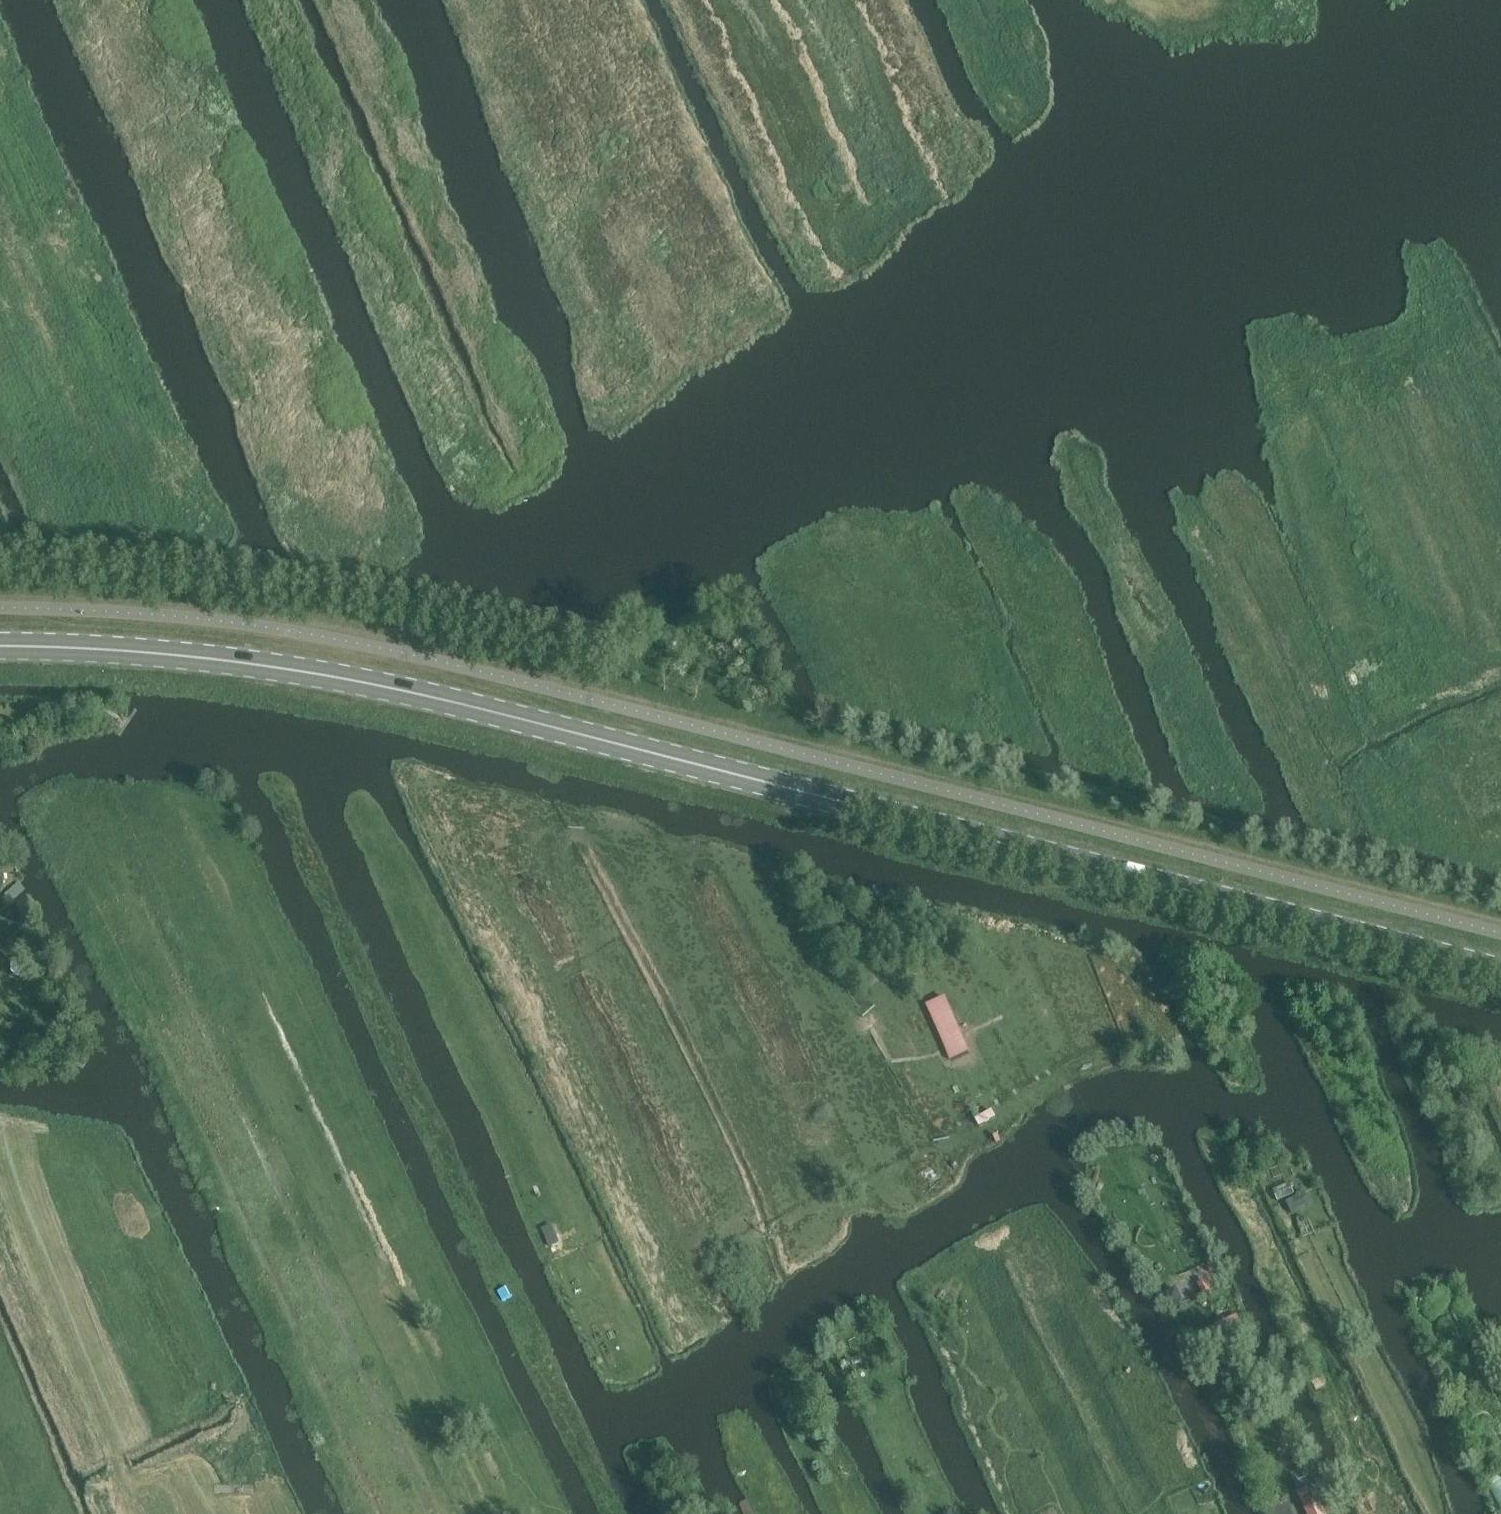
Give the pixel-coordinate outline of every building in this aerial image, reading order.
[(928,1001),(951,1058),(971,1050),(948,993),(928,1001)] [(1306,1513),(1325,1513),(1312,1485),(1296,1492),(1306,1513)]
